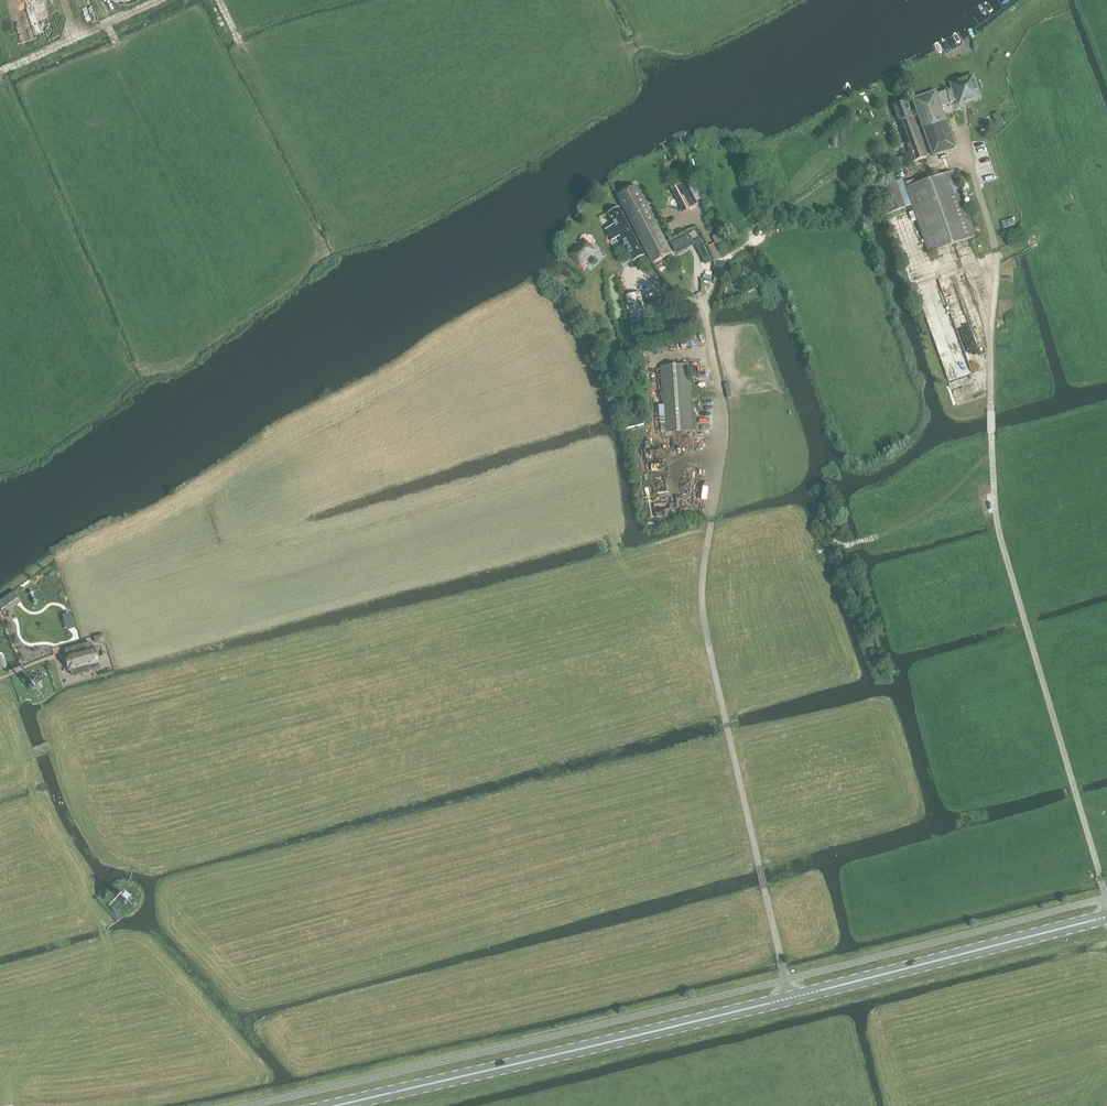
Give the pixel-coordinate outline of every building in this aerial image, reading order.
[(938,94),(937,91),(913,100),(927,137),(933,155),(956,147),(950,129),(942,107),(958,101),(960,106),(981,98),(973,76),(952,84),(954,88),(938,94)] [(914,162),(927,158),(907,102),(894,107),(914,162)] [(1001,118),(995,120),(997,126),(1003,123),(1001,118)] [(929,253),(977,236),(976,233),(973,227),(953,172),(906,189),(912,206),(929,253)] [(699,205),(686,181),(671,188),(684,213),(699,205)] [(658,226),(637,187),(619,196),(639,236),(658,226)] [(634,261),(645,255),(620,208),(609,214),(615,225),(607,230),(612,240),(621,236),(634,261)] [(639,236),(653,263),(672,253),(658,226),(639,236)] [(693,241),(690,234),(671,243),(675,250),(693,241)] [(570,253),(581,265),(596,251),(584,239),(570,253)] [(701,239),(694,242),(703,259),(710,256),(701,239)] [(735,277),(734,279),(734,280),(735,282),(735,284),(736,285),(738,286),(739,286),(741,287),(742,287),(744,286),(745,285),(747,284),(748,283),(748,282),(748,280),(748,279),(748,277),(747,276),(746,275),(745,274),(744,273),(742,273),(741,273),(739,273),(738,274),(737,274),(736,275),(735,276),(735,277)] [(632,325),(648,321),(642,292),(625,296),(632,325)] [(691,398),(688,366),(661,367),(663,400),(691,398)] [(631,376),(639,402),(647,399),(640,374),(631,376)] [(663,400),(666,432),(693,431),(691,398),(663,400)] [(643,418),(625,422),(627,428),(644,424),(643,418)] [(0,601),(0,607),(1,609),(18,597),(14,591),(0,601)] [(94,637),(95,643),(100,645),(106,643),(103,634),(94,637)] [(67,655),(64,656),(69,671),(71,670),(73,676),(90,671),(89,666),(99,663),(94,648),(92,648),(91,643),(65,650),(67,655)] [(30,688),(42,686),(40,677),(28,679),(30,688)] [(133,898),(126,890),(117,897),(125,906),(133,898)]
